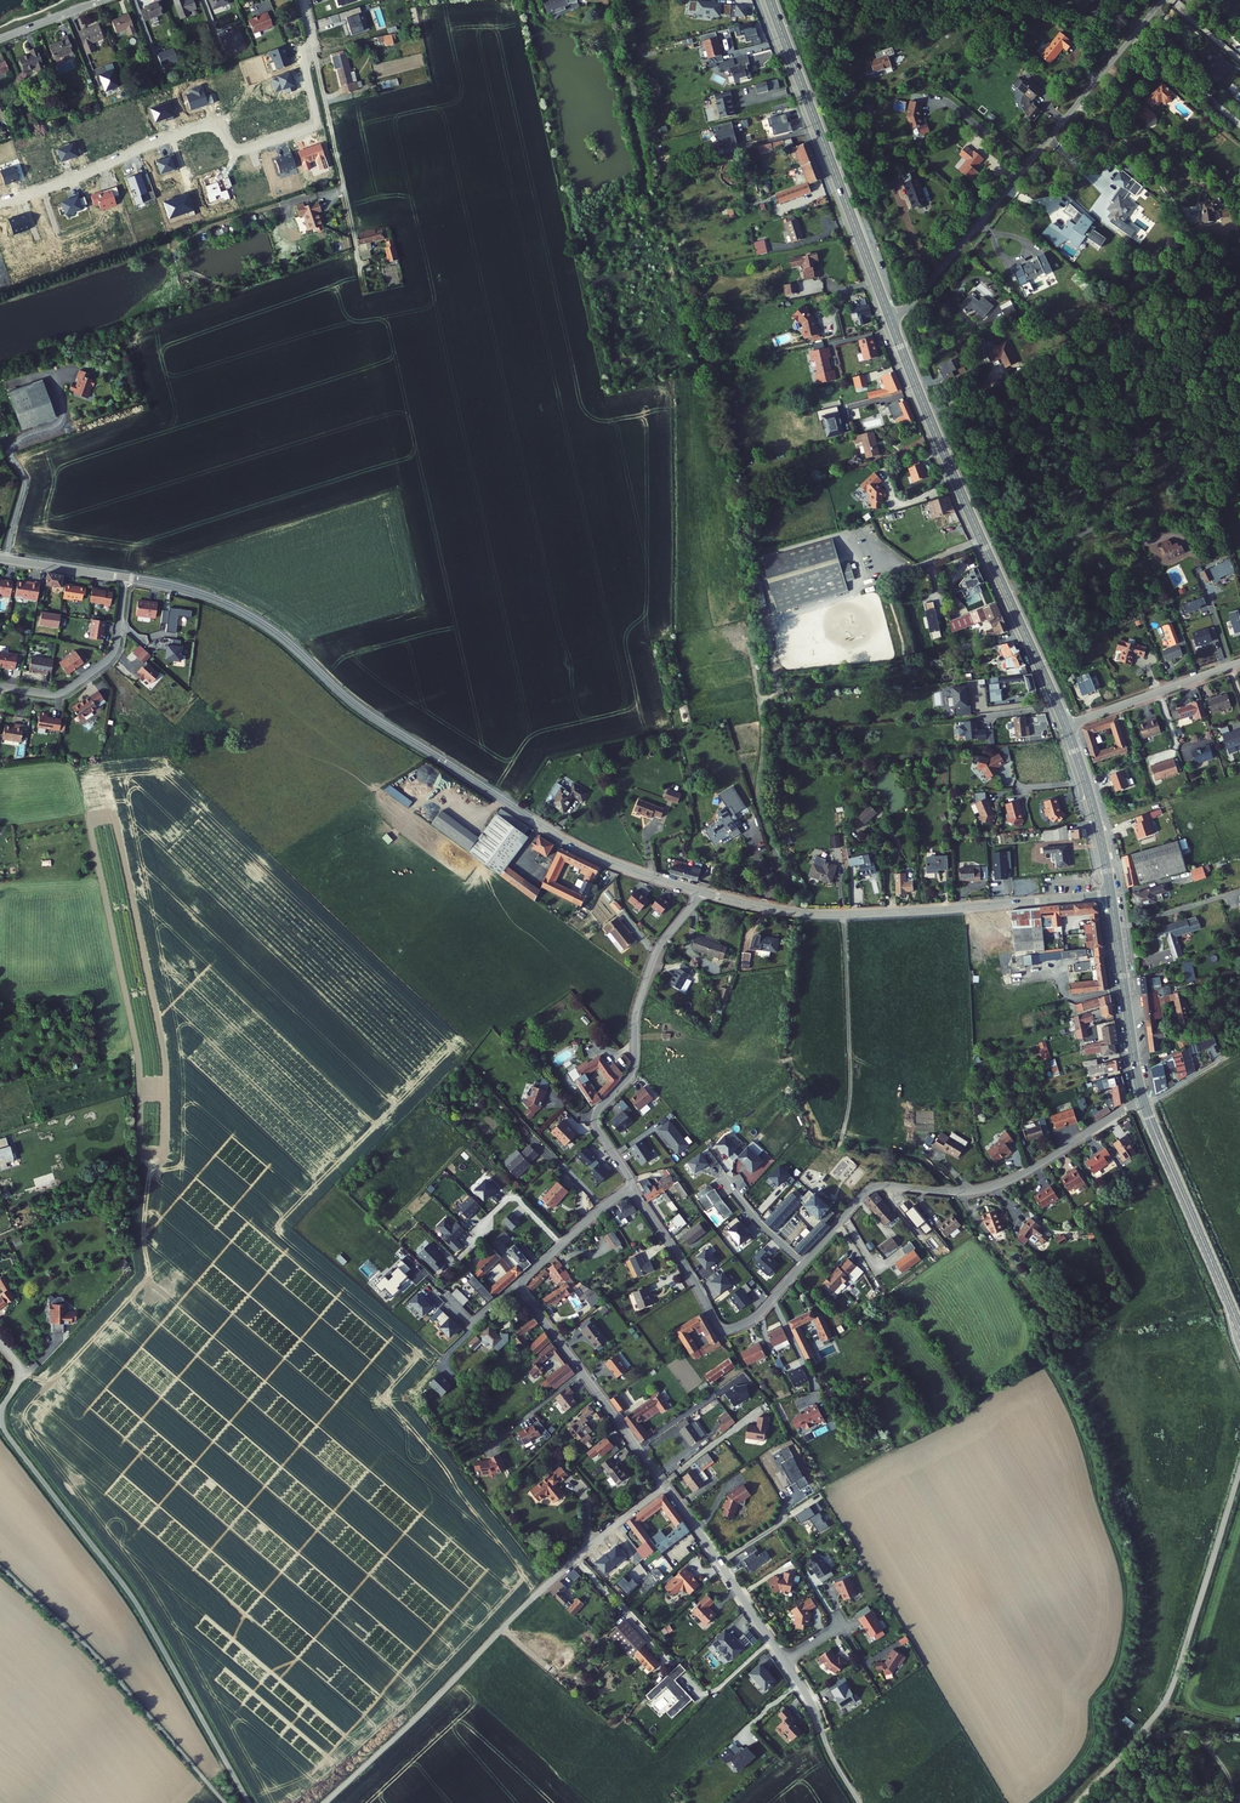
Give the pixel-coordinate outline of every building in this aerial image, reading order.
[(146,19),(150,17),(150,16),(150,15),(158,12),(158,13),(164,11),(159,0),(157,0),(145,5),(146,6),(142,8),(146,19)] [(183,16),(191,13),(190,8),(198,5),(197,0),(177,0),(183,16)] [(544,1),(548,10),(552,9),(553,11),(565,7),(564,4),(568,2),(577,1),(577,0),(546,0),(544,1)] [(745,18),(746,9),(690,2),(689,11),(697,12),(697,14),(719,17),(720,14),(745,18)] [(265,26),(268,25),(269,24),(274,22),(269,9),(259,13),(259,14),(257,15),(255,14),(250,16),(255,29),(264,26),(265,26)] [(112,19),(116,31),(128,26),(129,28),(134,26),(128,11),(122,14),(122,15),(112,19)] [(358,14),(346,18),(351,35),(363,31),(358,14)] [(738,36),(745,34),(747,41),(759,38),(757,28),(753,29),(752,23),(736,28),(738,36)] [(78,31),(86,53),(94,50),(91,41),(103,37),(98,25),(85,30),(84,28),(78,31)] [(391,31),(382,33),(384,42),(393,40),(391,31)] [(724,61),(717,31),(701,34),(703,41),(705,40),(711,64),(724,61)] [(49,45),(54,58),(73,50),(67,35),(62,37),(63,40),(49,45)] [(1060,40),(1040,64),(1049,71),(1063,55),(1066,58),(1072,50),(1060,40)] [(155,50),(160,63),(176,58),(172,45),(163,48),(161,49),(160,49),(155,50)] [(18,57),(24,72),(36,67),(39,76),(47,72),(37,46),(29,49),(30,52),(18,57)] [(350,70),(345,50),(331,54),(334,66),(336,66),(342,90),(358,87),(357,85),(356,79),(356,78),(352,79),(350,70)] [(1219,58),(1213,53),(1203,65),(1221,79),(1225,74),(1227,76),(1232,69),(1224,62),(1225,60),(1220,56),(1219,58)] [(737,59),(739,65),(740,65),(739,60),(748,58),(748,56),(737,59)] [(730,69),(732,74),(735,76),(734,77),(735,84),(748,81),(747,79),(751,78),(750,74),(749,74),(748,69),(751,68),(748,58),(739,60),(740,65),(739,65),(735,66),(736,68),(730,69)] [(724,71),(730,69),(736,68),(735,66),(739,65),(737,59),(722,63),(719,68),(724,71)] [(872,74),(874,80),(890,75),(886,63),(870,69),(869,67),(865,68),(868,75),(872,74)] [(116,76),(113,67),(97,72),(97,74),(94,75),(97,82),(100,81),(102,88),(117,84),(114,76),(116,76)] [(381,81),(382,88),(399,85),(398,78),(381,81)] [(780,88),(777,80),(756,86),(758,94),(780,88)] [(1167,98),(1171,101),(1178,92),(1165,81),(1150,100),(1155,104),(1159,100),(1163,103),(1167,98)] [(1028,124),(1036,130),(1043,121),(1035,114),(1035,113),(1035,112),(1035,111),(1034,110),(1042,99),(1028,88),(1020,99),(1027,105),(1027,106),(1027,109),(1027,111),(1027,113),(1027,115),(1028,117),(1028,118),(1029,120),(1030,121),(1028,124)] [(1208,96),(1212,99),(1218,92),(1214,88),(1208,96)] [(717,107),(718,108),(721,119),(737,115),(735,108),(734,108),(731,98),(733,97),(731,92),(715,95),(717,103),(716,104),(717,107)] [(1152,120),(1158,113),(1148,105),(1142,112),(1152,120)] [(910,126),(912,132),(916,133),(917,135),(918,136),(920,136),(923,144),(932,140),(929,133),(924,134),(921,125),(923,113),(913,111),(910,126)] [(773,128),(775,137),(794,132),(791,123),(789,124),(787,115),(770,119),(769,120),(771,128),(773,128)] [(732,123),(716,127),(713,128),(714,133),(717,133),(721,148),(737,144),(732,123)] [(774,145),(775,148),(787,145),(787,147),(795,145),(794,140),(774,145)] [(799,156),(803,166),(817,162),(810,145),(796,149),(795,147),(793,148),(795,157),(799,156)] [(980,165),(970,157),(969,158),(962,152),(956,160),(963,166),(956,174),(970,186),(972,183),(975,185),(978,180),(971,175),(980,165)] [(779,195),(780,203),(815,194),(812,184),(824,181),(817,162),(803,166),(809,185),(778,193),(779,195)] [(1109,211),(1111,213),(1108,218),(1117,225),(1121,220),(1124,222),(1135,207),(1125,200),(1130,193),(1135,197),(1142,187),(1137,184),(1132,180),(1132,181),(1120,172),(1112,183),(1121,189),(1111,202),(1114,204),(1109,211)] [(905,192),(914,217),(928,211),(917,181),(905,186),(907,191),(905,192)] [(321,207),(318,197),(304,202),(304,201),(296,203),(299,212),(304,210),(306,217),(305,217),(308,226),(323,221),(321,213),(319,214),(317,208),(321,207)] [(1223,201),(1209,203),(1211,222),(1213,221),(1215,223),(1217,223),(1219,221),(1221,221),(1220,211),(1225,210),(1223,201)] [(1071,242),(1078,247),(1085,235),(1100,247),(1107,239),(1095,229),(1097,227),(1070,204),(1063,212),(1071,218),(1060,231),(1057,229),(1057,228),(1052,223),(1043,234),(1058,246),(1060,243),(1068,237),(1072,240),(1071,242)] [(788,223),(795,243),(807,238),(799,219),(797,220),(796,217),(790,219),(791,222),(788,223)] [(356,231),(358,241),(386,235),(385,232),(381,233),(380,230),(374,231),(373,228),(356,231)] [(383,240),(388,259),(396,257),(391,238),(383,240)] [(760,255),(768,253),(765,240),(757,242),(760,255)] [(360,249),(362,257),(370,255),(369,247),(360,249)] [(819,261),(818,254),(812,255),(811,254),(806,255),(807,257),(791,260),(792,267),(797,265),(797,264),(801,263),(801,265),(804,264),(805,271),(804,271),(805,278),(815,276),(815,279),(822,278),(820,271),(815,272),(814,269),(816,269),(814,262),(819,261)] [(1029,282),(1045,275),(1046,277),(1053,273),(1052,271),(1046,258),(1039,261),(1023,269),(1023,268),(1022,266),(1013,270),(1014,272),(1026,297),(1034,293),(1029,282)] [(1011,269),(1007,271),(1011,279),(1015,277),(1011,269)] [(784,286),(786,295),(799,293),(797,283),(784,286)] [(971,310),(982,319),(987,312),(976,304),(978,302),(973,298),(976,296),(972,293),(960,308),(967,314),(971,310)] [(1012,302),(1001,307),(1002,311),(1013,305),(1012,302)] [(875,314),(873,303),(855,307),(857,316),(862,315),(864,323),(869,322),(868,315),(875,314)] [(813,337),(813,339),(824,337),(821,326),(819,326),(817,318),(811,312),(813,310),(808,305),(797,316),(797,318),(800,321),(802,321),(803,320),(807,324),(808,329),(806,331),(808,338),(813,337)] [(1002,311),(1005,316),(1016,311),(1013,305),(1002,311)] [(874,339),(860,342),(865,362),(879,358),(877,351),(876,351),(876,348),(876,347),(874,339)] [(819,352),(816,352),(818,362),(820,361),(823,374),(821,375),(823,384),(839,381),(837,371),(835,372),(832,359),(834,358),(832,349),(824,350),(819,352)] [(1003,366),(1008,375),(1019,370),(1009,350),(989,360),(995,370),(1003,366)] [(72,389),(71,392),(83,397),(88,385),(90,386),(93,381),(87,378),(89,374),(78,369),(75,376),(77,377),(76,380),(77,380),(75,384),(69,382),(67,387),(72,389)] [(870,399),(896,393),(903,389),(896,371),(883,375),(885,382),(881,383),(883,388),(868,394),(870,399)] [(857,388),(867,385),(864,375),(854,377),(857,388)] [(7,396),(18,427),(52,415),(42,385),(7,396)] [(903,415),(906,422),(917,419),(908,399),(901,402),(906,414),(903,415)] [(864,451),(866,457),(879,453),(873,430),(854,435),(856,441),(863,439),(866,450),(864,451)] [(912,464),(917,479),(932,475),(930,468),(927,469),(925,461),(923,461),(916,463),(912,464)] [(874,497),(873,503),(881,504),(882,498),(884,498),(884,493),(887,494),(888,486),(885,485),(880,479),(884,475),(878,468),(864,480),(868,486),(869,484),(873,489),(872,497),(874,497)] [(931,499),(934,508),(941,505),(943,512),(955,508),(954,504),(950,493),(931,499)] [(934,508),(936,515),(957,508),(955,504),(954,504),(955,508),(943,512),(941,505),(934,508)] [(1168,552),(1169,556),(1183,550),(1181,545),(1183,544),(1180,538),(1170,542),(1168,538),(1165,539),(1165,538),(1162,539),(1164,544),(1168,552)] [(837,539),(767,561),(769,566),(778,564),(787,593),(778,596),(784,612),(854,590),(850,580),(860,578),(855,562),(845,565),(837,539)] [(1204,584),(1206,583),(1210,581),(1211,584),(1219,581),(1218,579),(1225,576),(1225,578),(1235,573),(1231,559),(1199,574),(1204,584)] [(778,564),(769,566),(778,596),(787,593),(778,564)] [(967,586),(974,587),(985,583),(979,568),(971,571),(972,574),(968,575),(965,580),(967,586)] [(48,583),(65,586),(66,580),(67,575),(50,572),(48,583)] [(13,581),(5,579),(5,580),(1,580),(1,579),(1,578),(1,577),(0,576),(0,593),(2,593),(4,595),(11,596),(13,581)] [(38,599),(40,581),(35,580),(35,582),(29,581),(29,582),(18,580),(16,594),(23,595),(23,596),(38,599)] [(65,586),(64,595),(72,597),(73,596),(82,597),(84,591),(85,592),(87,585),(79,584),(78,584),(74,584),(74,583),(74,582),(74,581),(66,580),(65,586)] [(93,585),(91,598),(111,602),(113,590),(107,589),(107,588),(98,586),(98,585),(93,585)] [(940,631),(933,596),(923,598),(932,635),(940,631)] [(137,610),(157,613),(159,599),(151,597),(151,598),(139,597),(137,610)] [(1206,603),(1203,597),(1191,602),(1191,603),(1184,605),(1187,613),(1200,608),(1203,606),(1204,604),(1206,603)] [(988,620),(989,619),(1001,615),(997,603),(984,608),(986,616),(987,618),(987,619),(988,620)] [(164,606),(162,619),(168,620),(167,628),(177,629),(179,612),(192,614),(193,607),(170,604),(170,607),(164,606)] [(986,616),(984,608),(950,621),(953,633),(987,619),(987,618),(986,616)] [(1238,609),(1229,612),(1235,634),(1239,632),(1239,615),(1238,609)] [(41,623),(59,626),(61,613),(43,610),(41,623)] [(1001,634),(1009,631),(1005,622),(1006,621),(1002,614),(1001,615),(989,619),(993,629),(987,630),(988,636),(1001,634)] [(109,618),(94,616),(93,626),(92,635),(99,636),(99,635),(107,637),(107,630),(106,630),(106,627),(107,627),(109,618)] [(1182,639),(1178,629),(1174,631),(1168,618),(1159,622),(1168,643),(1159,647),(1164,656),(1179,650),(1176,641),(1182,639)] [(1211,637),(1217,635),(1214,627),(1192,634),(1197,646),(1212,641),(1211,637)] [(182,643),(183,636),(174,635),(173,642),(169,641),(167,655),(182,657),(183,643),(182,643)] [(1141,645),(1113,638),(1111,648),(1116,649),(1114,659),(1126,662),(1129,652),(1138,655),(1141,645)] [(1005,660),(1006,668),(1015,667),(1017,669),(1024,668),(1025,668),(1026,666),(1023,658),(1021,658),(1014,641),(1004,643),(999,644),(1005,660)] [(160,670),(147,658),(152,652),(145,646),(138,654),(147,662),(142,667),(141,666),(139,669),(140,670),(137,673),(143,677),(145,675),(152,680),(160,670)] [(16,668),(18,653),(0,650),(0,664),(9,665),(8,667),(16,668)] [(77,650),(70,655),(69,656),(62,661),(61,663),(69,673),(78,666),(79,667),(86,662),(77,650)] [(52,674),(54,658),(32,655),(30,670),(37,671),(37,670),(45,671),(45,672),(52,674)] [(1006,668),(1007,675),(1024,673),(1024,668),(1017,669),(1015,667),(1006,668)] [(1083,671),(1070,677),(1073,682),(1072,682),(1078,694),(1091,688),(1090,685),(1094,683),(1090,674),(1085,676),(1083,671)] [(991,677),(992,685),(1028,682),(1029,690),(1037,689),(1034,673),(991,677)] [(966,697),(964,682),(949,684),(949,693),(952,693),(954,712),(970,710),(968,698),(966,697)] [(106,697),(100,689),(91,695),(82,702),(81,701),(74,706),(83,718),(99,706),(97,703),(106,697)] [(993,693),(994,701),(1002,701),(1001,692),(993,693)] [(1218,698),(1213,700),(1218,713),(1237,706),(1234,695),(1219,700),(1218,698)] [(1197,705),(1190,707),(1193,716),(1200,714),(1202,719),(1212,716),(1207,700),(1197,703),(1197,705)] [(686,726),(691,725),(687,705),(681,706),(686,726)] [(1190,707),(1182,709),(1185,718),(1185,719),(1193,716),(1190,707)] [(1185,718),(1182,709),(1176,711),(1179,720),(1185,718)] [(49,712),(41,711),(38,726),(60,729),(60,728),(62,721),(62,718),(48,716),(49,712)] [(976,726),(974,715),(961,717),(962,721),(957,722),(956,723),(957,729),(958,731),(963,730),(963,734),(974,733),(975,736),(984,735),(982,726),(976,726)] [(1099,754),(1092,733),(1111,726),(1117,747),(1112,749),(1115,757),(1127,752),(1116,715),(1081,728),(1091,757),(1099,754)] [(1027,716),(1016,717),(1018,736),(1031,735),(1030,725),(1028,725),(1027,716)] [(1156,716),(1146,719),(1146,722),(1138,724),(1142,739),(1161,734),(1156,716)] [(4,738),(22,740),(24,724),(16,722),(15,725),(6,724),(4,738)] [(1227,735),(1232,749),(1239,746),(1239,732),(1232,734),(1232,733),(1227,735)] [(1202,750),(1195,752),(1200,765),(1219,758),(1214,745),(1206,747),(1207,749),(1203,751),(1202,750)] [(1093,764),(1115,757),(1112,749),(1099,754),(1091,757),(1093,764)] [(985,770),(990,779),(995,777),(994,774),(998,772),(997,770),(1006,766),(1003,759),(1002,757),(994,760),(980,754),(977,761),(982,763),(980,767),(985,770)] [(1012,758),(1003,759),(1006,766),(1013,765),(1012,758)] [(1160,765),(1151,768),(1155,781),(1178,773),(1173,759),(1160,763),(1160,765)] [(1129,774),(1115,779),(1117,784),(1119,783),(1122,795),(1137,790),(1134,781),(1131,782),(1129,774)] [(588,794),(574,784),(568,794),(561,789),(552,802),(557,806),(556,807),(563,812),(573,797),(582,803),(588,794)] [(408,808),(412,802),(389,785),(384,790),(408,808)] [(719,795),(728,808),(731,806),(735,814),(746,807),(733,786),(719,795)] [(678,803),(681,795),(668,790),(665,798),(678,803)] [(996,814),(996,813),(993,805),(994,804),(992,799),(990,800),(989,796),(979,800),(981,804),(980,804),(982,809),(983,809),(984,813),(983,817),(993,821),(993,819),(995,820),(998,814),(996,814)] [(1059,797),(1047,800),(1049,807),(1047,808),(1049,816),(1051,815),(1052,817),(1057,822),(1061,817),(1064,820),(1069,815),(1063,810),(1061,803),(1059,797)] [(1024,817),(1025,816),(1022,808),(1024,807),(1022,802),(1021,802),(1020,798),(1009,801),(1010,805),(1011,811),(1012,810),(1013,815),(1011,819),(1020,824),(1021,822),(1023,823),(1026,818),(1024,817)] [(664,809),(638,799),(634,811),(644,814),(644,816),(652,819),(653,815),(661,817),(664,809)] [(735,814),(731,806),(728,808),(726,809),(725,809),(723,810),(723,808),(717,812),(718,813),(717,814),(723,823),(706,833),(715,846),(721,842),(729,837),(731,839),(741,833),(730,817),(735,814)] [(870,806),(858,817),(865,825),(877,814),(870,806)] [(501,809),(497,816),(523,835),(528,828),(501,809)] [(1163,816),(1161,810),(1135,818),(1137,824),(1136,824),(1137,830),(1139,829),(1139,832),(1137,833),(1140,839),(1153,835),(1149,821),(1163,816)] [(432,826),(469,853),(479,839),(442,812),(432,826)] [(479,839),(469,853),(500,876),(501,875),(506,869),(524,845),(518,841),(523,835),(497,816),(479,839)] [(1069,824),(1059,828),(1057,828),(1058,838),(1059,838),(1059,836),(1061,836),(1061,834),(1070,833),(1069,829),(1069,824)] [(1045,829),(1046,840),(1058,838),(1057,828),(1045,829)] [(1059,836),(1059,838),(1084,836),(1084,828),(1069,829),(1070,833),(1061,834),(1061,836),(1059,836)] [(387,834),(382,838),(388,845),(392,841),(387,834)] [(518,841),(524,845),(528,838),(523,835),(518,841)] [(831,837),(833,849),(842,848),(840,836),(831,837)] [(540,838),(533,848),(547,858),(554,847),(540,838)] [(1177,841),(1131,855),(1140,885),(1186,870),(1177,841)] [(1072,857),(1071,844),(1047,846),(1047,852),(1060,851),(1062,865),(1071,865),(1071,857),(1072,857)] [(562,850),(551,872),(559,876),(566,862),(583,869),(581,873),(587,877),(586,880),(593,883),(600,868),(562,850)] [(1012,880),(1010,852),(993,852),(996,882),(1012,880)] [(859,865),(862,876),(877,872),(874,861),(869,862),(867,855),(848,860),(850,867),(859,865)] [(1131,855),(1122,858),(1128,888),(1140,885),(1131,855)] [(927,857),(927,873),(936,873),(936,870),(947,870),(947,856),(927,857)] [(682,863),(675,861),(672,874),(679,876),(681,869),(682,863)] [(685,870),(683,877),(698,881),(703,865),(697,863),(696,866),(696,868),(687,866),(687,864),(682,863),(681,869),(685,870)] [(814,866),(810,877),(832,884),(837,867),(826,864),(824,869),(814,866)] [(1208,865),(1197,869),(1200,878),(1212,874),(1208,865)] [(959,868),(960,881),(968,880),(969,882),(981,881),(981,879),(980,867),(972,868),(961,868),(959,868)] [(501,875),(536,901),(539,893),(506,869),(501,875)] [(548,877),(557,881),(559,876),(551,872),(548,877)] [(895,874),(897,896),(898,896),(898,897),(901,897),(901,896),(907,896),(907,893),(907,891),(910,891),(910,893),(914,892),(914,882),(907,882),(906,874),(895,874)] [(548,877),(544,886),(564,895),(568,886),(557,881),(548,877)] [(583,904),(593,883),(586,880),(582,886),(577,884),(575,890),(578,891),(574,900),(583,904)] [(1166,884),(1133,894),(1138,908),(1157,903),(1155,896),(1169,892),(1166,884)] [(564,895),(568,898),(573,889),(568,886),(564,895)] [(568,898),(574,900),(578,891),(575,890),(573,889),(568,898)] [(637,891),(629,901),(640,911),(649,901),(637,891)] [(661,897),(652,908),(662,915),(671,904),(661,897)] [(611,906),(617,913),(622,909),(616,902),(611,906)] [(1090,913),(1098,912),(1097,905),(1094,903),(1058,906),(1060,915),(1090,913)] [(1058,906),(1040,908),(1043,932),(1062,930),(1061,920),(1060,915),(1058,906)] [(1040,908),(1013,910),(1013,920),(1016,954),(1039,952),(1045,952),(1045,949),(1043,932),(1040,908)] [(1013,910),(982,912),(982,923),(1013,920),(1013,910)] [(982,912),(967,913),(968,925),(975,925),(975,924),(982,923),(982,912)] [(611,933),(625,951),(635,943),(631,938),(629,935),(631,933),(618,918),(604,929),(609,935),(611,933)] [(1164,927),(1174,958),(1182,956),(1176,937),(1201,929),(1198,920),(1196,921),(1195,918),(1175,924),(1175,923),(1164,927)] [(1102,938),(1099,920),(1091,921),(1091,924),(1084,925),(1086,937),(1079,938),(1079,949),(1086,949),(1087,949),(1086,943),(1093,942),(1093,938),(1102,938)] [(607,936),(621,954),(625,951),(611,933),(609,935),(607,936)] [(768,933),(767,945),(786,947),(787,934),(768,933)] [(703,934),(699,946),(710,950),(710,949),(714,950),(713,952),(729,958),(734,945),(703,934)] [(1088,949),(1103,947),(1102,938),(1093,938),(1093,942),(1086,943),(1087,949),(1088,949)] [(1078,965),(1078,968),(1093,966),(1092,965),(1091,959),(1095,959),(1095,958),(1104,957),(1106,957),(1105,947),(1103,947),(1088,949),(1090,964),(1078,965)] [(1087,955),(1086,949),(1079,949),(1064,950),(1061,950),(1062,957),(1087,955)] [(1062,957),(1061,950),(1054,951),(1054,958),(1056,958),(1056,959),(1062,959),(1062,957)] [(1039,962),(1039,952),(1016,954),(1011,954),(1011,960),(1016,960),(1016,965),(1025,965),(1024,963),(1039,962)] [(749,969),(752,954),(745,953),(742,968),(749,969)] [(1097,969),(1098,971),(1106,970),(1104,957),(1095,958),(1095,959),(1091,959),(1092,965),(1093,966),(1097,966),(1097,969)] [(1196,976),(1191,958),(1183,960),(1188,978),(1196,976)] [(682,970),(676,982),(686,988),(693,976),(695,977),(697,972),(686,967),(684,971),(682,970)] [(1108,981),(1106,970),(1098,971),(1100,982),(1108,981)] [(1142,975),(1144,991),(1154,988),(1154,987),(1163,985),(1164,983),(1162,973),(1154,975),(1154,971),(1142,975)] [(1109,989),(1108,981),(1100,982),(1093,982),(1071,986),(1072,996),(1109,989)] [(1154,988),(1157,988),(1158,995),(1163,994),(1163,993),(1173,990),(1171,981),(1164,983),(1163,985),(1154,987),(1154,988)] [(728,987),(724,998),(730,1000),(734,989),(728,987)] [(1158,995),(1157,988),(1154,988),(1144,991),(1146,1005),(1148,1017),(1163,1013),(1159,998),(1164,997),(1163,994),(1158,995)] [(1163,993),(1163,994),(1164,997),(1174,994),(1180,1013),(1189,1011),(1183,988),(1173,990),(1163,993)] [(1100,1008),(1105,1007),(1112,1005),(1110,996),(1099,998),(1077,1005),(1080,1013),(1099,1006),(1100,1008)] [(1076,1024),(1077,1030),(1085,1028),(1084,1022),(1102,1016),(1103,1018),(1106,1018),(1107,1019),(1113,1017),(1112,1005),(1105,1007),(1105,1008),(1060,1022),(1062,1029),(1076,1024)] [(1190,1017),(1189,1011),(1180,1013),(1182,1019),(1190,1017)] [(1163,1013),(1148,1017),(1149,1023),(1158,1021),(1158,1019),(1164,1017),(1163,1013)] [(1158,1021),(1149,1023),(1153,1049),(1162,1047),(1160,1035),(1168,1032),(1165,1019),(1158,1021)] [(1118,1045),(1115,1026),(1111,1027),(1103,1028),(1105,1043),(1086,1046),(1086,1049),(1099,1047),(1116,1045),(1118,1045)] [(1087,1036),(1085,1028),(1077,1030),(1078,1038),(1087,1036)] [(1078,1038),(1077,1030),(1063,1035),(1064,1039),(1073,1036),(1074,1038),(1078,1038)] [(1201,1036),(1176,1051),(1183,1072),(1184,1076),(1200,1065),(1196,1051),(1205,1048),(1201,1036)] [(1040,1047),(1039,1048),(1042,1060),(1051,1058),(1046,1040),(1039,1042),(1040,1047)] [(1103,1051),(1104,1057),(1117,1055),(1116,1045),(1099,1047),(1099,1052),(1103,1051)] [(600,1051),(576,1066),(574,1064),(566,1069),(572,1078),(574,1076),(591,1105),(603,1099),(622,1079),(608,1064),(600,1051)] [(1170,1055),(1155,1064),(1159,1079),(1170,1072),(1167,1061),(1171,1060),(1170,1055)] [(608,1064),(622,1079),(625,1075),(613,1060),(608,1064)] [(1099,1065),(1100,1071),(1110,1069),(1110,1073),(1122,1071),(1120,1060),(1112,1061),(1099,1065)] [(1172,1079),(1170,1072),(1159,1079),(1162,1090),(1173,1082),(1172,1079)] [(1183,1072),(1172,1079),(1173,1082),(1184,1076),(1183,1072)] [(539,1089),(548,1091),(550,1085),(543,1077),(539,1089)] [(1107,1079),(1097,1082),(1099,1092),(1112,1088),(1124,1084),(1121,1077),(1108,1081),(1107,1079)] [(1112,1088),(1116,1105),(1127,1103),(1124,1087),(1124,1084),(1112,1088)] [(653,1097),(643,1086),(637,1092),(638,1093),(636,1096),(635,1095),(630,1099),(639,1109),(653,1097)] [(526,1114),(530,1119),(535,1115),(534,1114),(541,1108),(542,1103),(544,1104),(548,1091),(539,1089),(534,1087),(533,1091),(530,1090),(529,1096),(531,1097),(530,1100),(525,1104),(530,1110),(526,1114)] [(623,1110),(628,1106),(623,1099),(618,1103),(623,1110)] [(1096,1122),(1111,1113),(1106,1106),(1097,1111),(1096,1109),(1090,1113),(1096,1122)] [(1060,1116),(1064,1129),(1074,1126),(1073,1124),(1077,1123),(1079,1124),(1085,1122),(1085,1120),(1081,1108),(1060,1116)] [(633,1122),(623,1111),(618,1116),(619,1117),(611,1123),(620,1133),(633,1122)] [(1048,1122),(1050,1130),(1056,1128),(1053,1120),(1048,1122)] [(1123,1123),(1127,1129),(1132,1125),(1128,1120),(1123,1123)] [(570,1127),(565,1121),(552,1132),(556,1137),(557,1136),(566,1146),(577,1136),(569,1128),(570,1127)] [(660,1130),(664,1135),(675,1147),(674,1148),(679,1155),(690,1146),(670,1122),(660,1130)] [(1031,1127),(1034,1137),(1051,1132),(1050,1130),(1048,1122),(1043,1123),(1032,1126),(1031,1127)] [(521,1124),(519,1127),(526,1134),(529,1132),(521,1124)] [(1000,1147),(993,1153),(1002,1163),(1007,1158),(1010,1155),(1011,1155),(1012,1156),(1018,1151),(1013,1146),(1019,1140),(1011,1131),(1005,1137),(1007,1139),(1000,1145),(1000,1147)] [(939,1137),(934,1146),(942,1151),(944,1148),(948,1151),(959,1158),(969,1143),(953,1134),(948,1143),(939,1137)] [(1134,1134),(1121,1142),(1127,1153),(1126,1154),(1130,1161),(1143,1153),(1137,1143),(1139,1142),(1134,1134)] [(718,1146),(735,1161),(744,1152),(727,1136),(718,1146)] [(6,1162),(15,1159),(14,1158),(10,1144),(8,1144),(6,1137),(0,1139),(0,1166),(1,1170),(8,1167),(6,1162)] [(642,1166),(654,1158),(642,1140),(630,1148),(635,1157),(636,1156),(642,1166)] [(530,1164),(539,1156),(531,1147),(522,1155),(521,1154),(507,1168),(517,1178),(531,1165),(530,1164)] [(1104,1155),(1093,1162),(1100,1173),(1108,1168),(1107,1167),(1115,1162),(1113,1159),(1118,1155),(1113,1147),(1103,1154),(1104,1155)] [(594,1155),(587,1148),(578,1157),(588,1168),(598,1158),(595,1154),(594,1155)] [(754,1173),(764,1163),(748,1149),(738,1159),(754,1173)] [(790,1155),(803,1172),(810,1166),(797,1150),(790,1155)] [(503,1164),(507,1168),(521,1154),(518,1151),(503,1164)] [(711,1153),(704,1157),(702,1154),(689,1163),(695,1173),(708,1164),(710,1167),(718,1162),(716,1159),(711,1153)] [(601,1184),(611,1175),(603,1168),(604,1167),(601,1164),(591,1174),(601,1184)] [(781,1167),(770,1178),(780,1187),(784,1182),(791,1176),(781,1167)] [(1075,1174),(1067,1180),(1078,1195),(1083,1192),(1084,1194),(1094,1187),(1081,1168),(1074,1172),(1075,1174)] [(643,1192),(649,1202),(664,1192),(674,1186),(684,1200),(689,1197),(669,1169),(663,1171),(667,1177),(660,1181),(662,1185),(660,1186),(655,1178),(648,1178),(640,1182),(645,1191),(643,1192)] [(746,1180),(754,1190),(759,1186),(751,1176),(746,1180)] [(796,1180),(791,1176),(784,1182),(789,1187),(796,1180)] [(497,1188),(487,1178),(476,1190),(485,1199),(497,1188)] [(544,1199),(555,1208),(568,1193),(558,1184),(544,1199)] [(707,1211),(714,1205),(724,1219),(733,1213),(715,1189),(711,1184),(697,1194),(701,1199),(699,1201),(707,1211)] [(1048,1192),(1041,1196),(1048,1207),(1058,1201),(1059,1202),(1066,1198),(1058,1185),(1051,1189),(1052,1191),(1048,1193),(1048,1192)] [(800,1200),(804,1204),(813,1194),(809,1190),(807,1191),(800,1200)] [(813,1194),(804,1204),(803,1205),(819,1219),(820,1218),(822,1220),(815,1227),(822,1233),(829,1225),(828,1223),(829,1221),(827,1219),(835,1211),(832,1208),(832,1207),(815,1191),(813,1194)] [(764,1222),(773,1230),(800,1200),(791,1192),(764,1222)] [(874,1194),(868,1199),(888,1222),(898,1213),(892,1206),(891,1207),(884,1200),(885,1199),(879,1192),(875,1195),(874,1194)] [(903,1195),(894,1202),(904,1215),(913,1209),(914,1208),(913,1207),(903,1195)] [(467,1217),(469,1219),(481,1207),(471,1197),(459,1208),(464,1213),(467,1217)] [(621,1211),(626,1219),(634,1214),(631,1209),(634,1207),(638,1212),(642,1209),(634,1197),(623,1204),(625,1208),(621,1211)] [(917,1204),(913,1207),(914,1208),(913,1209),(921,1220),(926,1216),(917,1204)] [(996,1210),(983,1214),(986,1225),(990,1223),(993,1233),(1003,1230),(1000,1222),(997,1213),(996,1210)] [(1005,1211),(997,1213),(1000,1222),(1008,1219),(1008,1215),(1005,1211)] [(945,1221),(941,1225),(951,1237),(966,1226),(958,1215),(947,1224),(945,1221)] [(1037,1215),(1026,1229),(1028,1230),(1022,1237),(1030,1243),(1035,1236),(1041,1241),(1045,1236),(1045,1237),(1046,1236),(1051,1240),(1055,1235),(1050,1231),(1053,1227),(1037,1215)] [(458,1222),(454,1226),(446,1218),(437,1226),(446,1234),(443,1237),(450,1245),(457,1251),(463,1244),(457,1238),(465,1230),(458,1222)] [(735,1244),(736,1243),(740,1247),(746,1242),(747,1244),(751,1241),(750,1239),(751,1238),(743,1228),(744,1227),(737,1218),(728,1225),(731,1230),(728,1232),(732,1237),(731,1238),(735,1244)] [(683,1238),(690,1246),(706,1233),(699,1225),(683,1238)] [(510,1233),(505,1227),(498,1233),(504,1239),(510,1233)] [(815,1227),(812,1231),(818,1237),(822,1233),(815,1227)] [(605,1234),(615,1252),(623,1248),(614,1230),(605,1234)] [(812,1231),(795,1250),(801,1255),(818,1237),(812,1231)] [(1065,1236),(1063,1237),(1066,1242),(1073,1237),(1071,1232),(1068,1234),(1068,1233),(1065,1235),(1065,1236)] [(899,1241),(894,1234),(885,1241),(890,1247),(899,1241)] [(912,1241),(908,1236),(898,1243),(904,1250),(890,1261),(893,1265),(896,1263),(900,1268),(919,1254),(910,1243),(912,1241)] [(443,1257),(430,1243),(420,1253),(437,1271),(444,1265),(439,1260),(443,1257)] [(518,1264),(524,1271),(532,1264),(514,1244),(508,1250),(518,1262),(517,1263),(518,1264)] [(708,1266),(718,1258),(713,1252),(712,1252),(708,1247),(698,1254),(708,1266)] [(490,1301),(519,1275),(513,1268),(490,1289),(480,1279),(503,1257),(495,1249),(477,1265),(482,1271),(470,1281),(490,1301)] [(773,1261),(770,1258),(773,1254),(769,1250),(765,1254),(756,1264),(754,1266),(759,1270),(761,1268),(769,1276),(771,1277),(776,1271),(775,1269),(778,1266),(773,1261)] [(629,1258),(639,1277),(654,1270),(650,1262),(645,1264),(639,1253),(629,1258)] [(851,1272),(860,1262),(853,1256),(844,1265),(842,1263),(836,1270),(837,1271),(834,1274),(833,1273),(827,1279),(837,1288),(843,1282),(846,1278),(847,1280),(853,1274),(851,1272)] [(565,1257),(560,1261),(565,1269),(569,1266),(565,1257)] [(393,1272),(391,1270),(376,1285),(382,1292),(386,1288),(389,1291),(386,1294),(391,1299),(401,1289),(399,1288),(401,1286),(404,1288),(412,1280),(406,1274),(411,1270),(402,1260),(397,1265),(399,1267),(393,1272)] [(553,1273),(554,1275),(565,1269),(560,1261),(550,1268),(550,1269),(537,1283),(541,1286),(553,1273)] [(866,1268),(860,1262),(851,1272),(853,1274),(857,1277),(866,1268)] [(513,1268),(519,1275),(524,1271),(518,1264),(513,1268)] [(554,1275),(561,1286),(576,1277),(572,1270),(567,1273),(565,1269),(554,1275)] [(0,1276),(0,1281),(2,1285),(5,1289),(3,1290),(3,1293),(0,1295),(0,1306),(17,1296),(9,1286),(11,1284),(4,1273),(0,1276)] [(709,1278),(713,1283),(719,1278),(714,1273),(709,1278)] [(713,1283),(712,1283),(722,1295),(733,1286),(723,1274),(719,1278),(713,1283)] [(563,1298),(564,1300),(575,1292),(582,1287),(579,1285),(575,1279),(569,1283),(570,1284),(552,1296),(557,1303),(563,1298)] [(582,1287),(575,1292),(582,1301),(591,1297),(600,1290),(586,1284),(582,1287)] [(746,1284),(730,1297),(741,1310),(752,1302),(746,1295),(751,1290),(746,1284)] [(634,1291),(640,1308),(651,1304),(647,1292),(650,1292),(648,1286),(634,1291)] [(451,1294),(463,1306),(469,1299),(457,1288),(451,1294)] [(428,1301),(419,1292),(410,1302),(424,1315),(433,1306),(432,1305),(434,1304),(430,1300),(428,1301)] [(66,1308),(66,1307),(66,1302),(63,1300),(63,1295),(61,1293),(57,1293),(52,1298),(52,1301),(49,1301),(49,1307),(52,1307),(52,1316),(53,1316),(53,1328),(64,1328),(64,1319),(71,1319),(71,1315),(76,1315),(76,1308),(66,1308)] [(887,1312),(889,1317),(898,1315),(896,1309),(887,1312)] [(811,1310),(788,1321),(807,1360),(814,1357),(799,1325),(813,1318),(824,1342),(833,1337),(821,1314),(819,1315),(814,1317),(812,1312),(811,1310)] [(438,1323),(441,1326),(450,1317),(443,1311),(437,1318),(440,1321),(438,1323)] [(676,1330),(692,1354),(694,1352),(698,1358),(724,1344),(718,1336),(711,1341),(712,1342),(700,1349),(688,1331),(700,1324),(709,1337),(716,1332),(703,1312),(696,1316),(676,1330)] [(522,1321),(525,1324),(531,1318),(528,1315),(522,1321)] [(461,1327),(450,1317),(441,1326),(440,1327),(451,1337),(461,1327)] [(514,1336),(521,1348),(528,1343),(525,1337),(540,1325),(535,1318),(514,1336)] [(591,1333),(601,1347),(607,1343),(606,1341),(611,1337),(598,1320),(585,1329),(589,1335),(591,1333)] [(490,1340),(495,1345),(502,1338),(501,1336),(490,1326),(483,1334),(490,1340)] [(782,1327),(768,1334),(775,1349),(777,1349),(790,1343),(782,1327)] [(709,1337),(711,1341),(718,1336),(716,1332),(709,1337)] [(503,1334),(501,1336),(502,1338),(495,1345),(493,1347),(497,1352),(509,1340),(509,1333),(503,1334)] [(532,1348),(537,1354),(551,1340),(546,1333),(532,1348)] [(490,1340),(483,1334),(479,1338),(477,1335),(469,1344),(475,1351),(483,1342),(486,1345),(490,1340)] [(756,1346),(742,1353),(748,1365),(766,1355),(760,1342),(755,1344),(756,1346)] [(538,1370),(544,1377),(548,1373),(543,1368),(557,1354),(560,1358),(562,1356),(554,1345),(533,1365),(538,1370)] [(618,1350),(606,1359),(611,1366),(612,1366),(617,1373),(626,1367),(627,1365),(623,1359),(623,1358),(618,1350)] [(705,1375),(710,1382),(734,1365),(729,1358),(705,1375)] [(548,1384),(553,1389),(574,1372),(566,1361),(562,1364),(565,1366),(563,1367),(565,1370),(548,1384)] [(803,1367),(789,1374),(796,1388),(809,1381),(803,1367)] [(544,1377),(538,1370),(532,1376),(532,1377),(532,1378),(535,1381),(536,1381),(537,1381),(537,1382),(542,1377),(543,1378),(544,1377)] [(440,1373),(430,1384),(443,1396),(453,1386),(440,1373)] [(553,1389),(548,1384),(543,1388),(543,1389),(547,1394),(553,1389)] [(747,1384),(736,1386),(725,1393),(735,1406),(743,1401),(750,1399),(747,1384)] [(574,1391),(570,1385),(556,1396),(567,1410),(578,1402),(571,1394),(574,1391)] [(654,1431),(651,1426),(644,1432),(638,1423),(637,1423),(635,1420),(643,1414),(645,1418),(659,1408),(661,1411),(668,1406),(657,1391),(647,1398),(649,1401),(625,1418),(641,1440),(654,1431)] [(611,1399),(615,1405),(622,1400),(618,1395),(611,1399)] [(615,1405),(620,1411),(626,1406),(622,1400),(615,1405)] [(569,1424),(584,1442),(592,1435),(589,1431),(593,1428),(586,1420),(588,1418),(586,1415),(594,1409),(587,1402),(579,1409),(582,1412),(579,1414),(581,1416),(575,1421),(574,1419),(569,1424)] [(823,1416),(817,1403),(809,1407),(808,1405),(803,1407),(804,1409),(797,1413),(798,1414),(791,1418),(795,1425),(801,1422),(802,1424),(805,1423),(810,1420),(816,1417),(817,1419),(823,1416)] [(594,1414),(599,1419),(603,1416),(599,1410),(594,1414)] [(736,1422),(727,1411),(719,1417),(724,1424),(720,1428),(724,1432),(736,1422)] [(643,1414),(635,1420),(637,1423),(638,1423),(645,1418),(643,1414)] [(769,1418),(760,1416),(758,1426),(748,1424),(746,1437),(765,1440),(769,1418)] [(687,1438),(691,1444),(701,1437),(692,1424),(691,1422),(689,1423),(686,1419),(678,1425),(681,1429),(679,1430),(686,1439),(687,1438)] [(547,1431),(540,1421),(535,1425),(530,1427),(529,1427),(523,1430),(519,1432),(520,1434),(524,1444),(533,1439),(533,1440),(539,1437),(538,1437),(541,1435),(543,1434),(547,1431)] [(692,1424),(701,1437),(705,1434),(696,1421),(692,1424)] [(551,1436),(547,1431),(543,1434),(547,1440),(551,1436)] [(524,1444),(520,1434),(514,1437),(517,1443),(519,1442),(521,1445),(524,1444)] [(692,1465),(695,1468),(698,1466),(702,1471),(715,1462),(708,1453),(692,1465)] [(507,1469),(500,1454),(492,1457),(493,1459),(489,1461),(488,1461),(488,1460),(480,1461),(481,1461),(475,1462),(475,1469),(481,1469),(482,1474),(489,1474),(494,1474),(494,1473),(495,1473),(498,1471),(499,1473),(507,1469)] [(619,1471),(629,1484),(639,1476),(635,1470),(633,1471),(628,1464),(626,1465),(620,1458),(612,1464),(618,1471),(619,1471)] [(695,1468),(705,1482),(708,1480),(702,1471),(698,1466),(695,1468)] [(554,1499),(559,1505),(569,1497),(560,1486),(564,1483),(565,1485),(574,1478),(566,1468),(558,1476),(559,1478),(557,1479),(556,1481),(553,1478),(548,1482),(549,1483),(535,1494),(543,1504),(550,1498),(554,1499)] [(695,1468),(684,1476),(694,1490),(705,1482),(695,1468)] [(611,1476),(608,1479),(612,1485),(616,1482),(611,1476)] [(745,1492),(741,1486),(730,1493),(731,1494),(729,1496),(727,1502),(725,1503),(723,1507),(726,1509),(724,1514),(733,1517),(735,1512),(736,1512),(739,1504),(741,1503),(742,1504),(745,1505),(746,1504),(746,1503),(746,1502),(746,1500),(746,1499),(746,1498),(746,1496),(746,1493),(745,1492)] [(628,1522),(644,1543),(637,1549),(648,1563),(688,1531),(682,1521),(676,1525),(677,1528),(656,1544),(640,1524),(664,1507),(670,1502),(665,1494),(628,1522)] [(820,1528),(829,1522),(826,1517),(825,1517),(822,1512),(823,1512),(820,1507),(824,1505),(818,1497),(811,1502),(811,1503),(807,1506),(806,1505),(797,1510),(802,1518),(810,1513),(820,1528)] [(670,1502),(664,1507),(667,1511),(673,1506),(670,1502)] [(673,1506),(667,1511),(673,1521),(679,1516),(673,1506)] [(679,1516),(673,1521),(676,1525),(682,1521),(679,1516)] [(761,1554),(755,1545),(746,1551),(750,1556),(755,1553),(757,1557),(761,1554)] [(821,1570),(826,1577),(837,1569),(833,1562),(831,1562),(827,1557),(819,1552),(815,1559),(814,1558),(812,1563),(819,1566),(820,1566),(822,1569),(821,1569),(821,1570)] [(765,1561),(761,1554),(757,1557),(755,1553),(750,1556),(740,1562),(743,1567),(744,1566),(749,1574),(756,1570),(756,1568),(755,1568),(759,1565),(765,1561)] [(593,1568),(600,1576),(617,1562),(610,1554),(593,1568)] [(663,1562),(640,1581),(649,1592),(671,1571),(663,1562)] [(567,1574),(574,1581),(580,1575),(574,1568),(567,1574)] [(675,1584),(669,1590),(672,1594),(676,1594),(681,1590),(688,1591),(691,1594),(701,1586),(694,1578),(697,1576),(692,1571),(691,1573),(687,1568),(673,1580),(675,1584)] [(798,1581),(800,1573),(791,1571),(790,1577),(786,1576),(785,1575),(784,1575),(782,1576),(781,1575),(776,1578),(776,1580),(775,1581),(781,1591),(786,1587),(789,1588),(788,1590),(793,1591),(793,1589),(796,1590),(797,1585),(798,1585),(799,1581),(798,1581)] [(638,1585),(627,1574),(616,1583),(628,1595),(638,1585)] [(855,1576),(840,1582),(844,1590),(846,1589),(851,1599),(863,1594),(855,1576)] [(567,1580),(556,1590),(569,1604),(574,1600),(567,1593),(573,1587),(567,1580)] [(666,1587),(669,1590),(675,1584),(673,1580),(666,1587)] [(699,1607),(694,1612),(707,1626),(717,1616),(713,1611),(712,1611),(711,1612),(708,1609),(715,1603),(709,1596),(698,1606),(699,1607)] [(815,1625),(817,1614),(814,1610),(822,1605),(817,1597),(810,1602),(809,1602),(798,1609),(803,1617),(802,1627),(810,1628),(810,1624),(815,1625)] [(584,1598),(574,1609),(579,1614),(590,1603),(584,1598)] [(869,1623),(871,1626),(873,1626),(875,1630),(875,1631),(878,1636),(880,1635),(883,1639),(891,1633),(880,1616),(882,1614),(879,1609),(865,1618),(868,1623),(869,1623)] [(624,1620),(610,1634),(630,1656),(645,1642),(624,1620)] [(724,1632),(715,1640),(721,1646),(718,1648),(724,1655),(726,1653),(732,1658),(741,1650),(744,1653),(750,1647),(747,1644),(749,1642),(742,1635),(735,1643),(724,1632)] [(916,1640),(913,1635),(906,1639),(909,1644),(916,1640)] [(646,1643),(645,1642),(630,1656),(631,1657),(634,1654),(651,1672),(660,1663),(643,1646),(646,1643)] [(891,1674),(899,1672),(904,1664),(906,1665),(912,1656),(909,1655),(910,1653),(900,1648),(900,1649),(898,1648),(894,1656),(895,1657),(892,1662),(889,1663),(888,1662),(881,1663),(883,1670),(890,1668),(891,1674)] [(842,1657),(837,1649),(826,1655),(832,1664),(831,1664),(832,1666),(838,1670),(838,1669),(842,1672),(845,1669),(846,1670),(852,1662),(845,1656),(844,1658),(842,1657)] [(768,1658),(763,1664),(766,1667),(768,1665),(771,1666),(774,1662),(768,1658)] [(685,1671),(679,1664),(675,1668),(681,1675),(685,1671)] [(776,1679),(761,1664),(751,1674),(757,1680),(758,1679),(766,1688),(776,1679)] [(681,1675),(675,1668),(646,1696),(651,1702),(666,1688),(678,1701),(670,1708),(676,1715),(692,1700),(674,1681),(681,1675)] [(849,1688),(845,1682),(831,1690),(837,1699),(837,1700),(840,1708),(855,1702),(852,1694),(853,1694),(850,1688),(849,1688)] [(634,1715),(646,1704),(642,1700),(630,1711),(634,1715)] [(797,1719),(787,1707),(780,1714),(785,1720),(778,1727),(783,1732),(785,1730),(794,1739),(803,1731),(794,1722),(797,1719)] [(665,1713),(671,1719),(676,1715),(670,1708),(665,1713)] [(1125,1715),(1122,1720),(1132,1727),(1135,1722),(1125,1715)] [(739,1748),(733,1742),(727,1748),(734,1755),(740,1750),(742,1751),(744,1749),(743,1747),(739,1748)] [(756,1756),(747,1747),(744,1749),(742,1751),(740,1750),(734,1755),(727,1748),(718,1756),(726,1764),(730,1760),(735,1764),(736,1763),(741,1768),(742,1767),(743,1768),(745,1766),(744,1765),(746,1763),(747,1764),(756,1756)]
